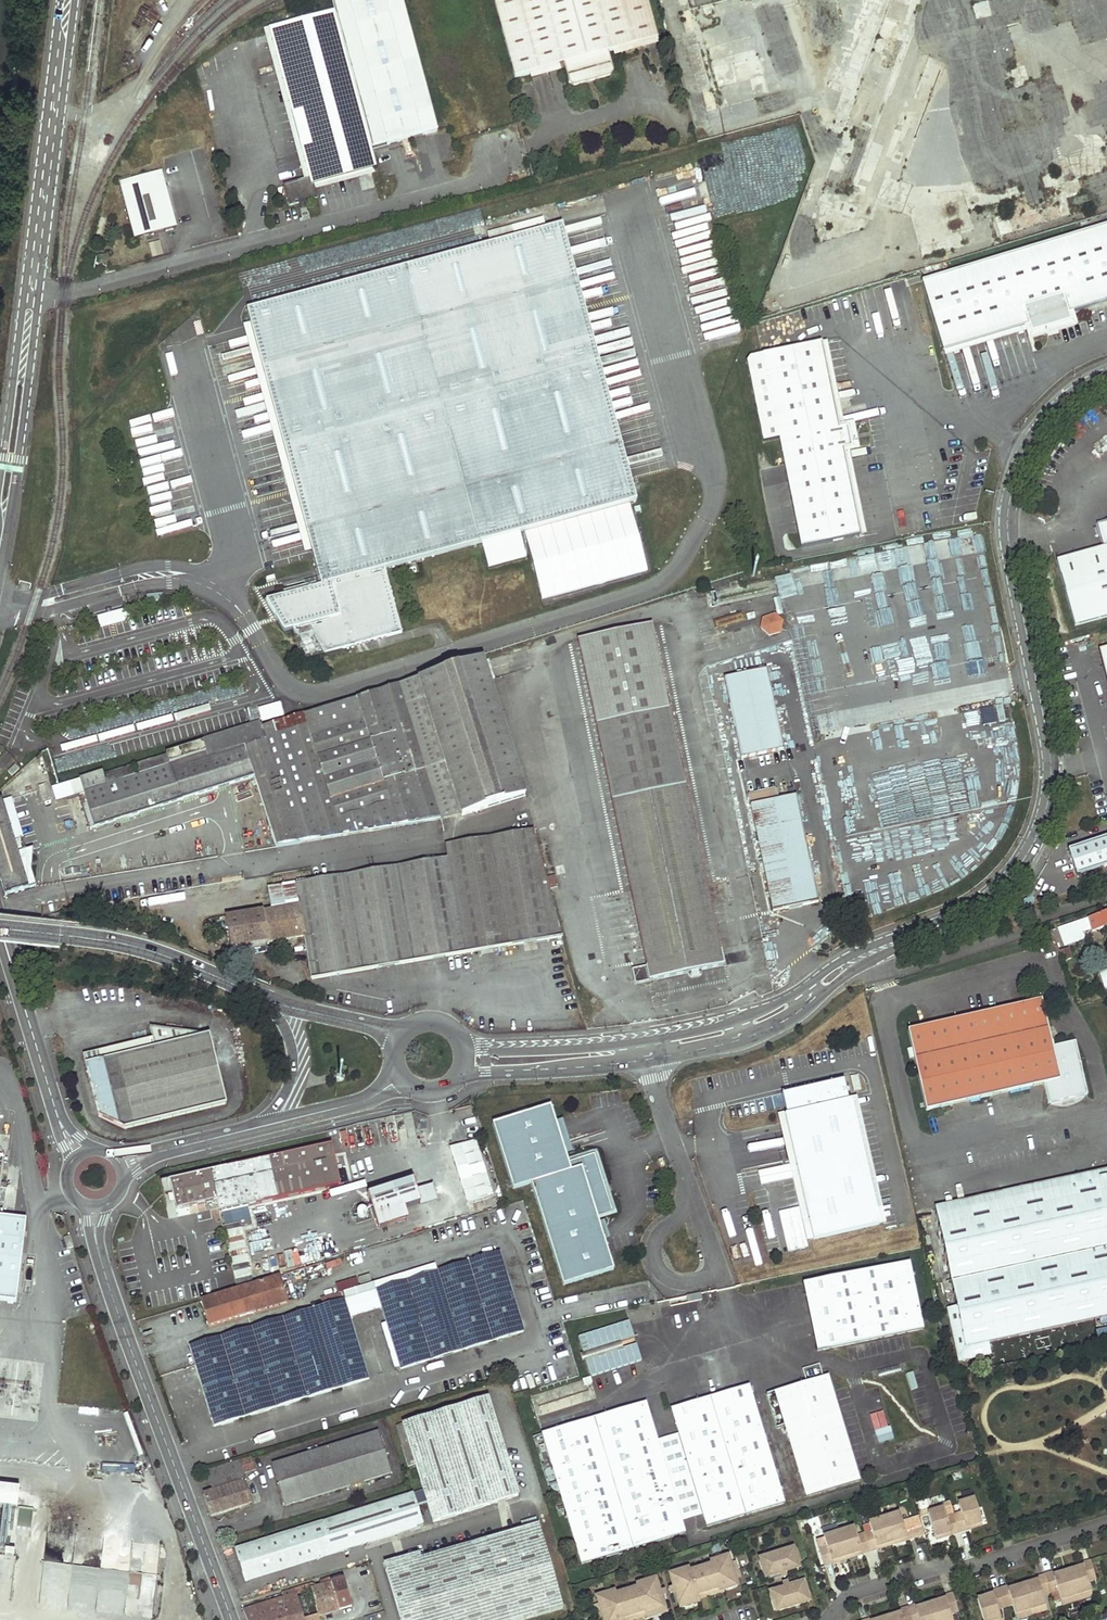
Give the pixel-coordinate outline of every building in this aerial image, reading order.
[(370,151),(437,134),(402,0),(332,0),(335,12),(370,151)] [(511,77),(526,73),(555,66),(560,65),(565,85),(570,88),(581,85),(583,80),(589,79),(594,82),(607,78),(611,73),(606,54),(611,53),(655,42),(645,0),(492,0),(511,77)] [(370,170),(375,169),(370,151),(335,12),(278,26),(270,32),(308,178),(302,179),(282,185),(287,203),(316,196),(314,191),(313,185),(370,170)] [(270,32),(269,28),(263,30),(302,179),(308,178),(270,32)] [(655,42),(611,53),(612,58),(657,48),(655,42)] [(555,66),(526,73),(527,79),(556,72),(555,66)] [(313,185),(314,191),(372,175),(370,170),(313,185)] [(160,172),(118,184),(134,239),(176,227),(160,172)] [(489,245),(543,231),(540,219),(486,233),(489,245)] [(925,280),(946,351),(1029,326),(1031,334),(1070,322),(1067,314),(1106,302),(1106,225),(925,280)] [(489,245),(244,310),(248,324),(310,554),(319,586),(313,587),(312,584),(281,593),(282,596),(263,601),(281,632),(292,629),(294,635),(309,631),(324,654),(401,633),(384,570),(481,544),(488,568),(525,558),(518,534),(634,502),(559,226),(543,231),(489,245)] [(108,255),(98,257),(100,265),(110,262),(108,255)] [(310,554),(248,324),(235,328),(296,558),(310,554)] [(830,342),(826,343),(842,429),(846,428),(830,342)] [(767,354),(803,547),(862,536),(846,450),(850,449),(854,448),(850,427),(846,428),(842,429),(826,343),(767,354)] [(857,426),(850,427),(854,448),(861,447),(857,426)] [(850,449),(846,450),(862,536),(866,535),(850,449)] [(1106,522),(1096,525),(1103,548),(1056,562),(1075,627),(1106,618),(1106,522)] [(903,571),(904,583),(911,582),(908,549),(891,551),(893,571),(903,571)] [(881,555),(872,556),(871,550),(862,551),(865,574),(873,573),(876,590),(883,589),(880,572),(884,571),(881,555)] [(785,572),(792,612),(865,599),(857,559),(785,572)] [(918,601),(907,602),(908,619),(919,618),(918,601)] [(120,607),(95,613),(97,621),(122,614),(120,607)] [(779,623),(771,615),(761,618),(758,629),(766,636),(777,633),(779,623)] [(650,627),(640,629),(657,712),(667,710),(650,627)] [(973,627),(965,629),(968,642),(977,640),(973,627)] [(588,640),(605,723),(620,796),(621,801),(654,963),(643,966),(646,980),(720,966),(717,951),(708,953),(657,712),(640,629),(588,640)] [(309,631),(294,635),(301,661),(324,654),(309,631)] [(588,640),(576,643),(593,725),(605,723),(588,640)] [(441,820),(524,796),(482,659),(398,685),(441,820)] [(735,759),(777,751),(761,670),(719,679),(735,759)] [(422,822),(441,820),(398,685),(261,727),(265,739),(260,740),(259,740),(244,745),(254,776),(256,775),(279,846),(422,822)] [(261,723),(283,717),(280,704),(257,710),(261,723)] [(980,709),(983,726),(1005,722),(1002,705),(980,709)] [(708,953),(717,951),(667,710),(657,712),(708,953)] [(260,740),(265,739),(261,727),(261,726),(260,722),(248,726),(83,778),(90,801),(210,764),(208,756),(244,745),(259,740),(260,740)] [(620,796),(605,723),(593,725),(608,799),(613,797),(620,796)] [(97,825),(254,776),(244,745),(208,756),(210,764),(90,801),(97,825)] [(19,759),(11,767),(15,771),(23,764),(19,759)] [(55,787),(60,802),(82,795),(77,780),(55,787)] [(770,913),(816,903),(794,797),(776,801),(774,789),(746,795),(770,913)] [(654,963),(621,801),(615,802),(613,797),(608,799),(643,966),(654,963)] [(10,798),(1,801),(20,863),(29,861),(10,798)] [(27,889),(20,863),(1,801),(0,802),(0,878),(5,897),(27,889)] [(561,934),(533,829),(444,844),(446,856),(463,951),(561,934)] [(1106,866),(1106,837),(1067,850),(1076,876),(1106,866)] [(312,977),(463,951),(446,856),(295,883),(299,905),(304,936),(306,937),(312,977)] [(29,861),(20,863),(27,889),(35,886),(30,870),(35,869),(35,859),(29,861)] [(274,910),(299,905),(295,883),(270,887),(274,910)] [(231,947),(250,944),(245,915),(244,915),(242,902),(223,905),(231,947)] [(279,939),(304,936),(299,905),(274,910),(279,939)] [(250,944),(279,939),(274,910),(245,915),(250,944)] [(1106,927),(1106,913),(1058,930),(1064,946),(1083,939),(1080,932),(1091,929),(1093,932),(1106,927)] [(1067,948),(1059,951),(1063,962),(1071,959),(1067,948)] [(910,1034),(927,1116),(1046,1090),(1050,1110),(1064,1107),(1063,1102),(1066,1102),(1065,1098),(1072,1097),(1073,1100),(1076,1100),(1077,1104),(1089,1101),(1078,1047),(1055,1052),(1045,1005),(910,1034)] [(121,1129),(225,1104),(209,1034),(151,1028),(155,1049),(100,1062),(99,1056),(95,1053),(85,1056),(99,1117),(121,1129)] [(100,1062),(155,1049),(153,1039),(95,1053),(99,1056),(100,1062)] [(875,1208),(850,1099),(848,1099),(848,1096),(843,1077),(781,1091),(785,1110),(786,1113),(784,1114),(809,1223),(812,1239),(879,1224),(875,1208)] [(882,1206),(856,1094),(848,1096),(848,1099),(850,1099),(875,1208),(882,1206)] [(1064,1107),(1077,1104),(1076,1100),(1073,1100),(1072,1097),(1065,1098),(1066,1102),(1063,1102),(1064,1107)] [(550,1105),(492,1124),(512,1189),(531,1184),(563,1286),(614,1269),(597,1216),(613,1211),(594,1153),(568,1162),(550,1105)] [(809,1223),(784,1114),(786,1113),(785,1110),(776,1112),(802,1224),(809,1223)] [(465,1168),(456,1171),(466,1204),(494,1195),(476,1140),(459,1145),(465,1168)] [(219,1212),(340,1185),(330,1144),(169,1181),(176,1210),(216,1201),(219,1212)] [(1106,1317),(1106,1177),(937,1215),(956,1307),(946,1309),(957,1362),(989,1355),(987,1343),(1106,1317)] [(431,1182),(416,1186),(421,1202),(436,1197),(431,1182)] [(397,1195),(369,1203),(375,1219),(402,1210),(397,1195)] [(17,1301),(26,1218),(0,1216),(0,1299),(17,1301)] [(243,1228),(230,1228),(230,1247),(243,1247),(243,1228)] [(70,1234),(64,1236),(67,1247),(74,1245),(70,1234)] [(399,1369),(521,1331),(498,1251),(375,1290),(381,1310),(399,1369)] [(246,1254),(232,1257),(234,1264),(248,1261),(246,1254)] [(909,1262),(803,1284),(817,1351),(923,1329),(909,1262)] [(209,1327),(286,1303),(279,1278),(201,1301),(209,1327)] [(343,1300),(374,1290),(372,1283),(333,1295),(335,1302),(343,1300)] [(349,1319),(381,1310),(375,1290),(374,1290),(343,1300),(349,1319)] [(701,1293),(687,1296),(688,1303),(703,1300),(701,1293)] [(214,1427),(368,1380),(349,1319),(343,1300),(335,1302),(189,1348),(214,1427)] [(627,1316),(576,1332),(581,1349),(616,1338),(632,1333),(627,1316)] [(616,1338),(581,1349),(583,1355),(618,1345),(616,1338)] [(618,1345),(583,1355),(588,1373),(639,1357),(634,1340),(618,1345)] [(897,1367),(879,1372),(881,1378),(899,1373),(897,1367)] [(579,1375),(581,1381),(589,1378),(587,1372),(579,1375)] [(856,1483),(828,1377),(773,1392),(802,1498),(856,1483)] [(672,1408),(707,1526),(784,1503),(749,1385),(672,1408)] [(432,1521),(517,1494),(486,1397),(403,1423),(432,1521)] [(642,1400),(538,1428),(574,1560),(678,1532),(642,1400)] [(871,1425),(885,1423),(882,1407),(868,1409),(871,1425)] [(376,1431),(272,1463),(284,1504),(389,1472),(376,1431)] [(919,1441),(901,1447),(903,1453),(921,1447),(919,1441)] [(210,1516),(251,1503),(242,1472),(254,1469),(250,1457),(206,1470),(212,1491),(202,1494),(210,1516)] [(19,1484),(0,1481),(0,1503),(15,1505),(19,1484)] [(245,1581),(422,1525),(413,1494),(288,1534),(287,1530),(278,1533),(278,1534),(275,1535),(275,1537),(235,1550),(245,1581)] [(981,1523),(974,1499),(958,1504),(961,1513),(946,1518),(943,1509),(927,1514),(935,1537),(950,1533),(951,1535),(967,1530),(966,1528),(981,1523)] [(862,1555),(878,1549),(876,1546),(884,1543),(884,1546),(899,1542),(898,1539),(905,1537),(906,1540),(915,1538),(910,1523),(903,1525),(900,1516),(870,1525),(872,1534),(858,1539),(855,1530),(824,1539),(827,1548),(819,1551),(824,1566),(833,1563),(832,1560),(839,1557),(839,1560),(854,1555),(853,1553),(860,1551),(862,1555)] [(565,1606),(539,1524),(386,1570),(403,1619),(519,1619),(565,1606)] [(132,1619),(152,1619),(160,1544),(134,1541),(134,1545),(119,1543),(117,1568),(72,1564),(75,1534),(47,1531),(38,1610),(132,1619)] [(905,1537),(898,1539),(899,1542),(884,1546),(884,1543),(876,1546),(878,1549),(906,1540),(905,1537)] [(8,1599),(17,1548),(4,1545),(2,1554),(0,1554),(0,1597),(8,1599)] [(799,1569),(793,1549),(763,1558),(769,1578),(799,1569)] [(860,1551),(853,1553),(854,1555),(839,1560),(839,1557),(832,1560),(833,1563),(862,1555),(860,1551)] [(689,1569),(669,1575),(671,1582),(676,1598),(678,1605),(698,1599),(697,1595),(723,1587),(724,1590),(738,1586),(728,1556),(714,1561),(715,1564),(710,1566),(690,1572),(689,1569)] [(1076,1571),(1075,1568),(1061,1573),(1061,1575),(1055,1577),(1053,1573),(1037,1579),(1038,1583),(1031,1585),(1030,1582),(1016,1587),(1017,1590),(1010,1592),(1008,1588),(992,1593),(993,1597),(986,1599),(986,1597),(977,1600),(984,1619),(995,1619),(1001,1618),(998,1609),(1013,1604),(1016,1613),(1046,1603),(1043,1594),(1058,1589),(1061,1598),(1091,1588),(1088,1579),(1095,1577),(1090,1562),(1082,1564),(1083,1568),(1076,1571)] [(338,1611),(337,1609),(350,1605),(342,1579),(309,1590),(317,1616),(325,1614),(327,1619),(334,1619),(337,1619),(335,1612),(338,1611)] [(655,1579),(636,1585),(637,1589),(616,1595),(611,1597),(610,1593),(596,1598),(599,1605),(603,1619),(619,1619),(644,1612),(645,1615),(665,1609),(655,1579)] [(676,1598),(671,1582),(667,1584),(671,1599),(676,1598)] [(809,1602),(803,1582),(773,1591),(779,1611),(809,1602)] [(698,1599),(699,1600),(724,1592),(724,1590),(723,1587),(697,1595),(698,1599)] [(1093,1593),(1091,1588),(1061,1598),(1063,1604),(1093,1593)] [(297,1600),(300,1598),(298,1594),(295,1595),(295,1594),(255,1607),(259,1619),(303,1619),(297,1600)] [(915,1606),(899,1611),(900,1615),(893,1617),(892,1614),(878,1619),(952,1619),(950,1612),(957,1610),(953,1594),(944,1597),(945,1601),(938,1603),(937,1600),(923,1605),(923,1608),(917,1610),(915,1606)] [(1047,1608),(1046,1603),(1016,1613),(1018,1618),(1047,1608)] [(599,1605),(594,1606),(598,1619),(603,1619),(599,1605)] [(645,1617),(645,1615),(644,1612),(619,1619),(634,1619),(645,1617)]
